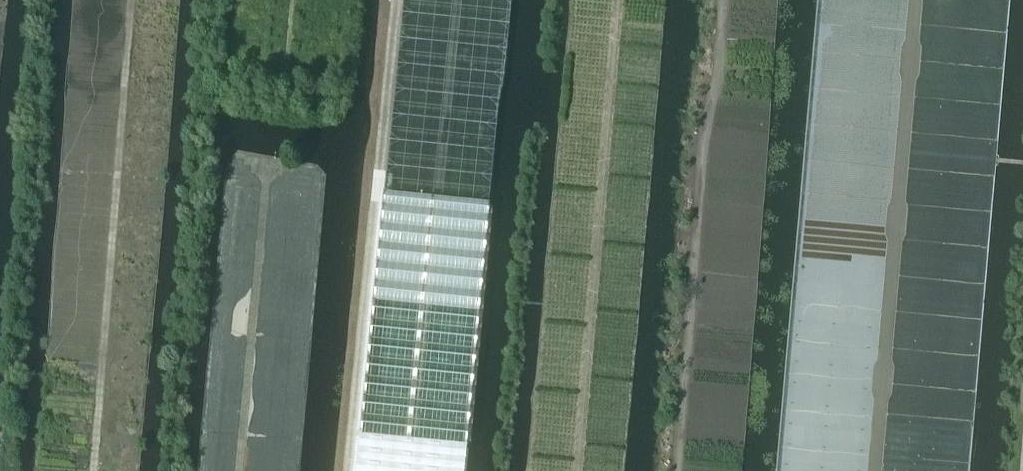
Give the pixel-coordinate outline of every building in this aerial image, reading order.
[(356,470),(463,470),(465,453),(487,237),(490,206),(383,196),(359,442),(356,470)]
